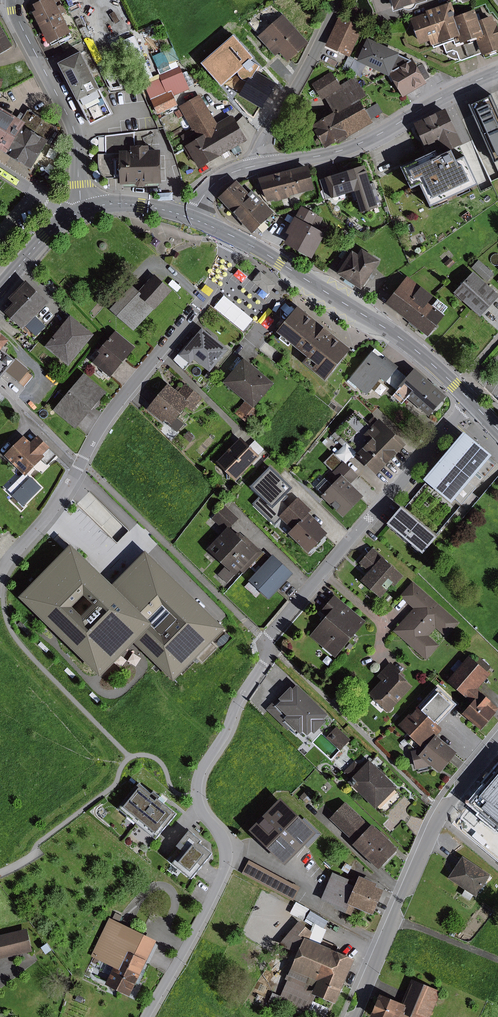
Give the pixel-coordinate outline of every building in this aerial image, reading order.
[(53,46),(74,35),(73,33),(75,32),(58,0),(46,0),(40,0),(39,3),(37,4),(40,10),(36,12),(53,46)] [(393,11),(404,8),(407,10),(411,9),(415,8),(416,4),(427,1),(426,0),(390,0),(393,11)] [(454,16),(449,2),(426,10),(427,13),(411,18),(421,43),(431,40),(433,45),(457,37),(460,35),(454,16)] [(478,20),(475,9),(454,16),(460,35),(457,37),(460,43),(483,35),(478,20)] [(306,43),(281,14),(256,36),(273,56),(277,52),(285,61),(306,43)] [(362,27),(338,15),(324,46),(348,57),(348,55),(362,27)] [(491,16),(478,20),(483,35),(460,43),(457,37),(433,45),(434,47),(443,44),(446,52),(452,50),(457,51),(459,59),(462,60),(479,55),(497,48),(497,30),(495,21),(493,22),(491,16)] [(15,45),(0,17),(0,53),(15,45)] [(127,39),(124,33),(115,37),(117,43),(127,39)] [(253,58),(233,35),(201,63),(221,86),(238,72),(239,76),(242,79),(244,80),(247,82),(240,94),(261,108),(276,83),(260,73),(256,71),(259,66),(250,61),(253,58)] [(150,72),(135,36),(122,41),(137,77),(150,72)] [(388,72),(389,70),(390,71),(391,71),(409,60),(407,59),(396,54),(397,52),(365,37),(354,61),(386,76),(387,74),(388,72)] [(161,74),(146,80),(148,84),(146,85),(158,114),(177,105),(173,95),(189,89),(179,66),(178,67),(177,62),(179,60),(174,47),(153,56),(161,74)] [(117,114),(85,52),(63,63),(94,125),(117,114)] [(354,58),(348,55),(348,57),(342,69),(347,71),(354,58)] [(391,71),(390,71),(388,72),(387,74),(401,97),(425,83),(423,80),(429,77),(421,64),(415,67),(410,58),(407,59),(409,60),(391,71)] [(370,123),(357,100),(365,95),(354,77),(339,86),(330,72),(311,83),(321,100),(323,99),(332,112),(327,115),(323,110),(307,119),(311,125),(309,126),(323,148),(335,141),(337,144),(347,138),(346,137),(370,123)] [(217,123),(199,93),(178,106),(192,130),(182,136),(188,145),(186,146),(199,167),(231,148),(235,155),(242,150),(239,145),(247,140),(236,122),(231,114),(217,123)] [(494,96),(471,106),(496,162),(497,161),(497,106),(494,96)] [(382,112),(376,103),(364,110),(370,119),(382,112)] [(29,109),(26,114),(22,111),(19,116),(0,104),(0,145),(15,154),(38,115),(29,109)] [(432,139),(436,149),(438,148),(444,145),(446,150),(463,142),(448,110),(417,125),(425,143),(432,139)] [(58,127),(38,115),(15,154),(24,159),(23,161),(36,169),(53,141),(51,139),(58,127)] [(136,132),(107,136),(107,153),(124,153),(124,159),(118,159),(118,177),(125,177),(125,185),(140,184),(142,187),(148,187),(151,184),(166,184),(165,152),(153,152),(153,146),(136,146),(136,132)] [(444,145),(438,148),(436,149),(396,168),(406,190),(415,186),(425,208),(474,185),(460,156),(451,161),(446,150),(444,145)] [(369,187),(362,165),(323,177),(330,198),(351,191),(358,213),(380,206),(374,185),(369,187)] [(316,189),(311,168),(287,173),(293,196),(316,189)] [(293,196),(287,173),(263,179),(269,202),(293,196)] [(251,193),(239,180),(221,197),(254,233),(276,213),(254,190),(251,193)] [(322,218),(299,206),(293,217),(292,216),(291,217),(287,214),(283,219),(288,223),(283,233),(286,235),(281,243),(309,258),(323,233),(316,230),(322,218)] [(371,235),(367,229),(360,234),(364,239),(371,235)] [(350,251),(338,270),(341,271),(339,274),(346,278),(355,284),(364,290),(383,260),(364,248),(360,254),(354,250),(353,253),(350,251)] [(455,263),(450,257),(443,263),(448,269),(455,263)] [(478,260),(470,268),(486,282),(493,274),(478,260)] [(478,317),(497,295),(471,271),(451,293),(478,317)] [(143,293),(134,284),(112,309),(136,331),(175,289),(160,274),(143,293)] [(431,295),(405,276),(383,303),(425,336),(442,315),(440,314),(446,307),(435,299),(430,306),(425,302),(431,295)] [(355,284),(346,278),(344,281),(353,287),(355,284)] [(53,302),(30,280),(12,298),(18,303),(9,312),(24,326),(22,327),(28,333),(31,329),(38,336),(48,326),(39,317),(53,302)] [(322,380),(348,348),(294,306),(273,332),(278,336),(276,339),(286,347),(288,344),(304,357),(299,362),(322,380)] [(98,335),(74,315),(48,347),(72,366),(98,335)] [(226,349),(199,327),(172,360),(183,371),(192,359),(207,372),(226,349)] [(13,340),(0,329),(0,355),(13,340)] [(139,348),(118,331),(101,351),(104,353),(96,362),(114,377),(139,348)] [(394,369),(396,367),(374,349),(372,353),(370,351),(345,381),(354,389),(356,387),(365,395),(378,379),(384,383),(385,382),(393,389),(404,377),(394,369)] [(252,407),(272,383),(241,358),(220,382),(243,402),(234,413),(249,426),(260,413),(252,407)] [(31,370),(18,359),(8,371),(20,381),(20,383),(25,387),(27,385),(32,388),(39,380),(30,372),(31,370)] [(404,377),(393,389),(395,390),(388,398),(398,406),(405,399),(426,417),(444,396),(411,368),(404,377)] [(79,429),(110,392),(87,373),(56,410),(79,429)] [(166,384),(144,409),(161,423),(163,420),(167,423),(166,424),(176,432),(183,424),(174,417),(183,406),(190,411),(200,398),(184,384),(176,393),(166,384)] [(386,388),(380,384),(374,391),(380,396),(386,388)] [(353,412),(334,432),(355,453),(353,455),(373,475),(403,444),(377,418),(376,420),(372,416),(365,423),(353,412)] [(194,438),(188,431),(182,436),(189,443),(194,438)] [(355,453),(334,432),(330,436),(341,446),(334,454),(344,464),(353,455),(355,453)] [(487,456),(459,432),(418,480),(447,504),(451,498),(459,505),(473,488),(465,482),(474,472),(481,478),(491,466),(484,460),(487,456)] [(27,435),(7,455),(26,474),(10,489),(15,495),(14,496),(25,507),(44,488),(34,477),(32,478),(30,475),(45,460),(49,465),(59,455),(52,448),(53,447),(41,435),(34,442),(27,435)] [(238,437),(213,462),(233,481),(239,474),(241,475),(244,473),(242,471),(258,456),(257,455),(263,449),(254,440),(248,446),(238,437)] [(333,481),(326,475),(314,487),(320,494),(318,496),(341,517),(361,496),(348,484),(356,476),(332,453),(323,462),(332,471),(330,472),(336,477),(333,481)] [(282,502),(287,497),(284,494),(289,488),(267,466),(247,487),(258,497),(251,504),(273,525),(279,519),(289,508),(287,506),(282,502)] [(296,497),(287,506),(289,508),(279,519),(290,529),(286,534),(306,553),(325,533),(319,526),(320,525),(307,513),(310,510),(296,497)] [(238,518),(224,505),(211,518),(223,529),(205,549),(224,567),(217,575),(226,582),(238,569),(242,573),(248,566),(261,552),(244,535),(242,537),(237,533),(232,533),(228,529),(238,518)] [(433,536),(397,506),(382,524),(418,554),(433,536)] [(117,584),(76,544),(25,597),(107,677),(140,644),(178,681),(199,660),(203,663),(220,646),(217,643),(230,629),(150,550),(117,584)] [(384,559),(371,548),(358,563),(367,571),(358,581),(378,598),(389,585),(391,587),(401,576),(383,560),(384,559)] [(264,549),(261,552),(248,566),(254,572),(246,581),(247,582),(244,587),(255,597),(259,593),(266,600),(291,574),(264,549)] [(458,622),(412,581),(398,596),(412,608),(392,631),(425,660),(438,645),(428,636),(435,628),(445,637),(458,622)] [(333,658),(364,621),(332,594),(318,612),(323,616),(306,635),(333,658)] [(473,662),(467,656),(444,681),(464,698),(465,697),(470,701),(460,714),(479,730),(497,709),(479,694),(480,693),(476,689),(488,674),(486,672),(490,667),(478,656),(473,662)] [(403,675),(389,662),(376,676),(380,680),(367,694),(372,698),(371,699),(386,713),(388,711),(390,712),(392,709),(392,707),(411,686),(401,677),(403,675)] [(286,730),(288,728),(296,735),(300,731),(305,736),(309,731),(311,734),(323,721),(321,719),(326,714),(294,684),(290,688),(288,686),(265,710),(286,730)] [(396,727),(419,748),(422,751),(435,737),(442,729),(438,724),(456,704),(439,688),(420,708),(417,705),(396,727)] [(349,739),(335,727),(325,738),(339,750),(349,739)] [(435,737),(422,751),(419,748),(408,751),(413,770),(428,766),(437,774),(451,757),(454,752),(435,737)] [(395,787),(367,760),(361,767),(354,761),(343,772),(349,778),(346,782),(374,809),(376,807),(379,809),(395,793),(392,790),(395,787)] [(466,803),(497,830),(497,765),(466,803)] [(331,787),(326,782),(320,788),(325,793),(329,790),(331,787)] [(152,793),(139,783),(118,809),(157,840),(178,814),(160,799),(161,797),(153,792),(152,793)] [(313,797),(305,790),(299,797),(306,804),(313,797)] [(320,834),(304,818),(300,821),(277,799),(245,831),(281,865),(303,843),(307,847),(320,834)] [(397,849),(372,825),(370,827),(344,802),(328,818),(354,843),(353,844),(380,868),(397,849)] [(190,831),(177,846),(183,851),(173,863),(193,880),(214,854),(201,844),(203,842),(190,831)] [(491,875),(463,856),(458,862),(448,878),(466,890),(462,895),(470,900),(473,895),(476,898),(491,875)] [(292,901),(299,887),(248,860),(241,874),(292,901)] [(351,866),(344,863),(340,870),(347,874),(351,866)] [(347,880),(331,873),(319,901),(333,907),(332,908),(349,916),(353,907),(370,915),(381,891),(373,887),(375,884),(356,876),(354,881),(348,878),(347,880)] [(324,917),(302,905),(297,915),(304,918),(305,916),(320,924),(324,917)] [(160,940),(111,917),(93,956),(95,957),(90,966),(110,975),(114,966),(116,967),(108,984),(134,996),(160,940)] [(297,921),(275,946),(294,954),(283,979),(286,980),(279,996),(271,993),(267,1002),(302,1016),(305,1016),(306,1015),(311,1016),(324,1016),(327,1009),(311,1002),(314,996),(332,1004),(351,960),(308,941),(311,933),(297,921)] [(0,936),(0,960),(34,951),(29,929),(0,936)] [(54,950),(50,944),(44,948),(48,954),(54,950)] [(376,995),(367,1016),(429,1016),(440,992),(410,979),(400,1005),(376,995)] [(85,998),(79,995),(76,1000),(83,1003),(85,998)]
